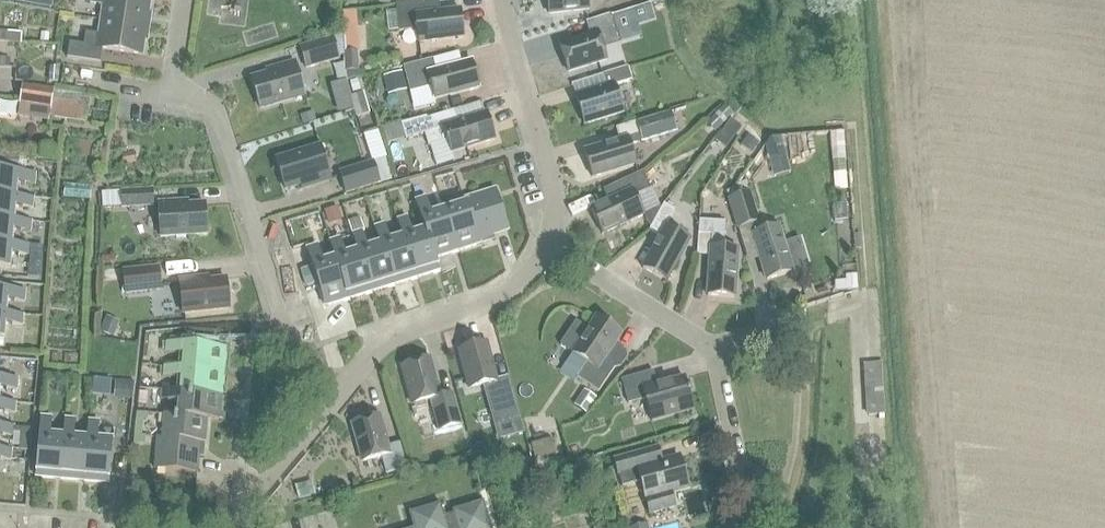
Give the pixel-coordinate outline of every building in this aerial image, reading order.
[(51,9),(53,0),(16,0),(16,2),(51,9)] [(150,0),(90,0),(90,4),(102,6),(100,20),(146,27),(150,0)] [(549,14),(588,10),(587,0),(547,0),(549,14)] [(396,11),(386,12),(388,31),(398,30),(398,32),(417,30),(418,42),(464,37),(461,11),(440,13),(426,15),(425,2),(396,5),(396,11)] [(590,35),(560,45),(568,72),(606,60),(601,44),(618,38),(617,34),(638,27),(654,22),(649,5),(612,17),(611,15),(586,23),(590,35)] [(142,55),(146,27),(100,20),(98,35),(85,33),(83,45),(69,43),(67,58),(100,63),(102,49),(142,55)] [(22,33),(0,32),(0,42),(21,43),(22,33)] [(339,59),(333,38),(299,48),(305,68),(339,59)] [(342,52),(343,71),(358,71),(357,52),(343,52),(342,52)] [(433,59),(403,67),(406,80),(409,91),(414,110),(434,104),(433,100),(434,100),(479,88),(472,63),(436,72),(433,59)] [(251,79),(260,109),(304,96),(295,63),(278,67),(279,71),(251,79)] [(49,67),(48,82),(58,83),(59,67),(49,67)] [(631,80),(627,67),(602,75),(606,88),(576,97),(584,124),(622,113),(614,86),(631,80)] [(401,72),(383,77),(388,95),(406,90),(401,72)] [(349,82),(352,93),(360,91),(357,80),(349,82)] [(50,111),(52,100),(54,89),(23,84),(20,107),(50,111)] [(350,96),(356,118),(369,114),(363,93),(350,96)] [(52,100),(50,111),(49,118),(84,123),(86,105),(52,100)] [(723,107),(706,124),(715,133),(732,116),(723,107)] [(313,112),(300,116),(303,125),(316,121),(313,112)] [(426,117),(401,124),(405,140),(424,134),(428,147),(430,146),(436,167),(453,162),(451,153),(494,139),(487,114),(451,125),(447,113),(427,119),(426,117)] [(676,131),(670,113),(637,123),(637,122),(616,129),(619,142),(584,152),(592,178),(636,164),(628,139),(640,136),(642,141),(676,131)] [(741,128),(730,120),(715,142),(725,149),(741,128)] [(372,163),(338,173),(345,195),(392,180),(385,159),(386,158),(377,131),(363,136),(372,163)] [(759,144),(747,136),(740,147),(751,154),(759,144)] [(330,180),(320,147),(276,160),(285,190),(312,181),(313,185),(330,180)] [(768,155),(773,177),(790,173),(784,151),(768,155)] [(25,170),(26,155),(0,153),(0,168),(25,170)] [(35,175),(0,172),(0,195),(15,197),(17,184),(34,185),(35,175)] [(617,198),(591,211),(602,234),(643,215),(650,228),(660,209),(650,188),(643,172),(611,187),(617,198)] [(154,205),(153,190),(120,192),(121,207),(154,205)] [(456,252),(480,245),(478,240),(508,231),(495,190),(464,199),(466,204),(443,211),(456,252)] [(728,199),(737,229),(758,223),(749,193),(728,199)] [(15,197),(0,195),(0,219),(13,220),(15,207),(32,209),(33,198),(15,197)] [(456,252),(443,211),(431,215),(425,198),(415,201),(425,231),(434,259),(435,259),(456,252)] [(205,204),(176,206),(176,202),(158,203),(160,238),(206,235),(205,204)] [(660,237),(643,269),(666,282),(689,239),(666,227),(675,210),(664,204),(649,231),(660,237)] [(323,211),(326,221),(340,217),(337,207),(323,211)] [(352,235),(364,231),(359,218),(348,222),(352,235)] [(434,259),(425,231),(412,235),(407,218),(397,221),(402,238),(415,279),(439,271),(435,259),(434,259)] [(13,220),(0,219),(0,243),(11,244),(13,231),(30,232),(31,222),(13,220)] [(707,296),(734,298),(737,249),(723,249),(725,222),(699,221),(697,256),(710,256),(707,296)] [(415,279),(402,238),(389,242),(384,225),(374,228),(380,245),(393,286),(415,279)] [(778,226),(753,234),(767,280),(792,273),(790,269),(807,264),(799,239),(783,243),(778,226)] [(393,286),(380,245),(367,249),(362,232),(352,235),(357,252),(370,293),(393,286)] [(370,293),(357,252),(344,256),(339,239),(329,242),(335,259),(347,300),(370,293)] [(11,244),(0,243),(0,268),(9,269),(10,254),(28,256),(29,245),(11,244)] [(347,300),(335,259),(322,263),(317,246),(307,249),(312,267),(317,283),(325,307),(347,300)] [(299,270),(305,287),(317,283),(312,267),(299,270)] [(160,290),(158,268),(123,272),(125,293),(160,290)] [(197,282),(197,278),(179,280),(183,314),(229,310),(226,279),(197,282)] [(25,292),(0,290),(0,314),(5,314),(6,301),(24,302),(25,292)] [(5,314),(0,314),(0,339),(3,339),(4,324),(22,326),(23,315),(5,314)] [(577,378),(598,392),(614,368),(620,367),(627,359),(626,351),(615,343),(621,334),(597,317),(586,333),(575,325),(564,342),(575,349),(572,354),(586,363),(577,378)] [(99,332),(113,337),(117,325),(104,320),(99,332)] [(218,348),(219,333),(184,330),(183,345),(166,343),(165,355),(182,356),(181,370),(224,373),(226,349),(218,348)] [(486,343),(459,351),(469,389),(482,386),(494,425),(518,419),(507,378),(497,381),(486,343)] [(453,394),(440,397),(429,359),(402,367),(412,405),(430,400),(438,431),(461,425),(453,394)] [(883,407),(880,364),(864,365),(867,408),(883,407)] [(224,373),(181,370),(164,368),(163,378),(180,380),(179,393),(222,397),(224,373)] [(657,386),(653,371),(621,380),(628,404),(645,399),(651,422),(693,410),(689,394),(690,394),(689,390),(688,390),(684,378),(657,386)] [(16,390),(17,380),(0,378),(0,388),(16,390)] [(119,399),(128,399),(129,385),(120,384),(119,399)] [(595,398),(584,390),(574,405),(585,413),(595,398)] [(139,392),(138,405),(146,405),(147,393),(139,392)] [(222,397),(179,393),(162,392),(161,402),(178,403),(177,417),(207,419),(220,420),(222,397)] [(0,402),(0,412),(14,413),(15,403),(0,402)] [(207,419),(177,417),(164,416),(162,439),(157,439),(154,469),(197,473),(200,442),(205,443),(207,419)] [(63,437),(50,436),(51,418),(41,417),(36,477),(59,479),(63,437)] [(400,443),(387,446),(379,417),(352,424),(362,462),(381,457),(386,474),(407,468),(400,443)] [(83,481),(87,439),(73,438),(75,420),(65,419),(63,437),(59,479),(83,481)] [(108,484),(111,441),(97,440),(98,422),(88,421),(87,439),(83,481),(108,484)] [(0,426),(0,436),(12,437),(13,427),(0,426)] [(0,449),(0,460),(10,461),(11,450),(0,449)] [(652,465),(648,450),(614,460),(622,487),(641,482),(650,514),(674,507),(670,493),(688,488),(679,457),(652,465)] [(307,483),(294,486),(298,500),(311,496),(307,483)] [(484,502),(452,511),(453,515),(444,518),(440,503),(408,512),(413,527),(492,527),(484,502)] [(558,527),(589,527),(584,512),(556,521),(558,527)] [(626,527),(634,527),(636,527),(632,512),(622,515),(626,527)]
